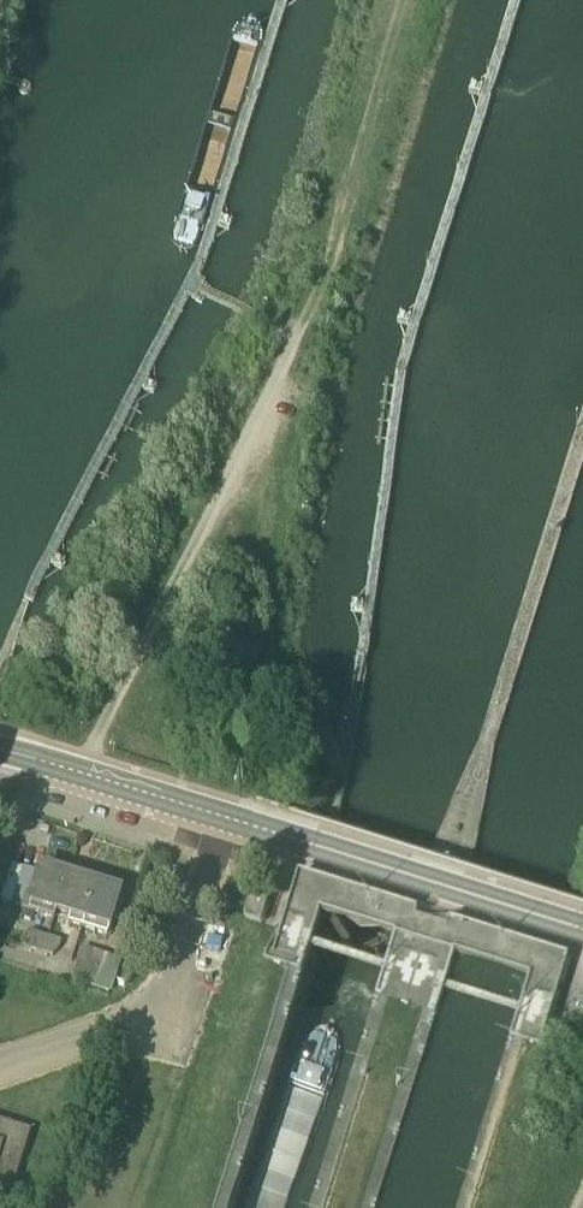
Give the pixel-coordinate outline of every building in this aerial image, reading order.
[(54,918),(67,876),(42,869),(33,897),(27,895),(23,909),(54,918)] [(264,953),(262,961),(262,962),(286,970),(300,974),(318,913),(321,912),(390,934),(392,936),(373,997),(434,1016),(452,955),(455,954),(524,976),(526,978),(507,1038),(545,1051),(548,1041),(541,1039),(566,958),(566,956),(564,955),(448,919),(445,927),(413,917),(416,909),(299,873),(297,873),(296,874),(272,955),(264,953)] [(83,927),(96,886),(67,876),(54,918),(83,927)] [(121,893),(96,886),(83,927),(108,935),(113,918),(119,920),(122,909),(117,907),(121,893)] [(244,917),(253,920),(262,923),(268,901),(250,895),(244,917)] [(2,903),(0,907),(0,912),(10,915),(13,907),(2,903)] [(43,953),(48,938),(29,932),(24,947),(43,953)] [(48,938),(43,953),(53,956),(59,950),(62,943),(48,938)] [(83,949),(73,981),(92,988),(102,955),(83,949)] [(119,960),(102,955),(92,988),(109,993),(119,960)] [(582,1023),(582,999),(576,996),(569,1018),(582,1023)] [(13,1189),(32,1131),(0,1121),(0,1184),(13,1189)]
